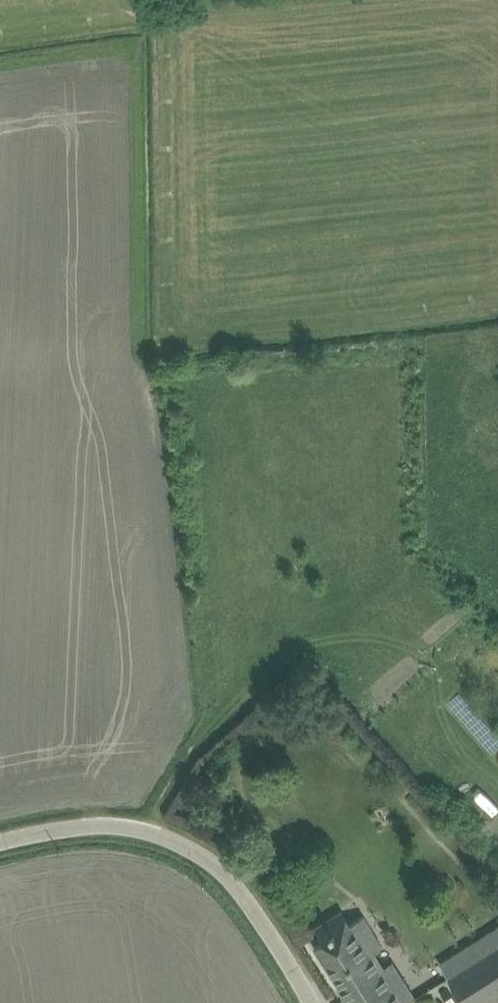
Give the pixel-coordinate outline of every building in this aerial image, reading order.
[(415,992),(358,900),(308,930),(352,1002),(396,1002),(415,992)] [(431,953),(457,1002),(472,1002),(497,990),(497,918),(431,953)]
